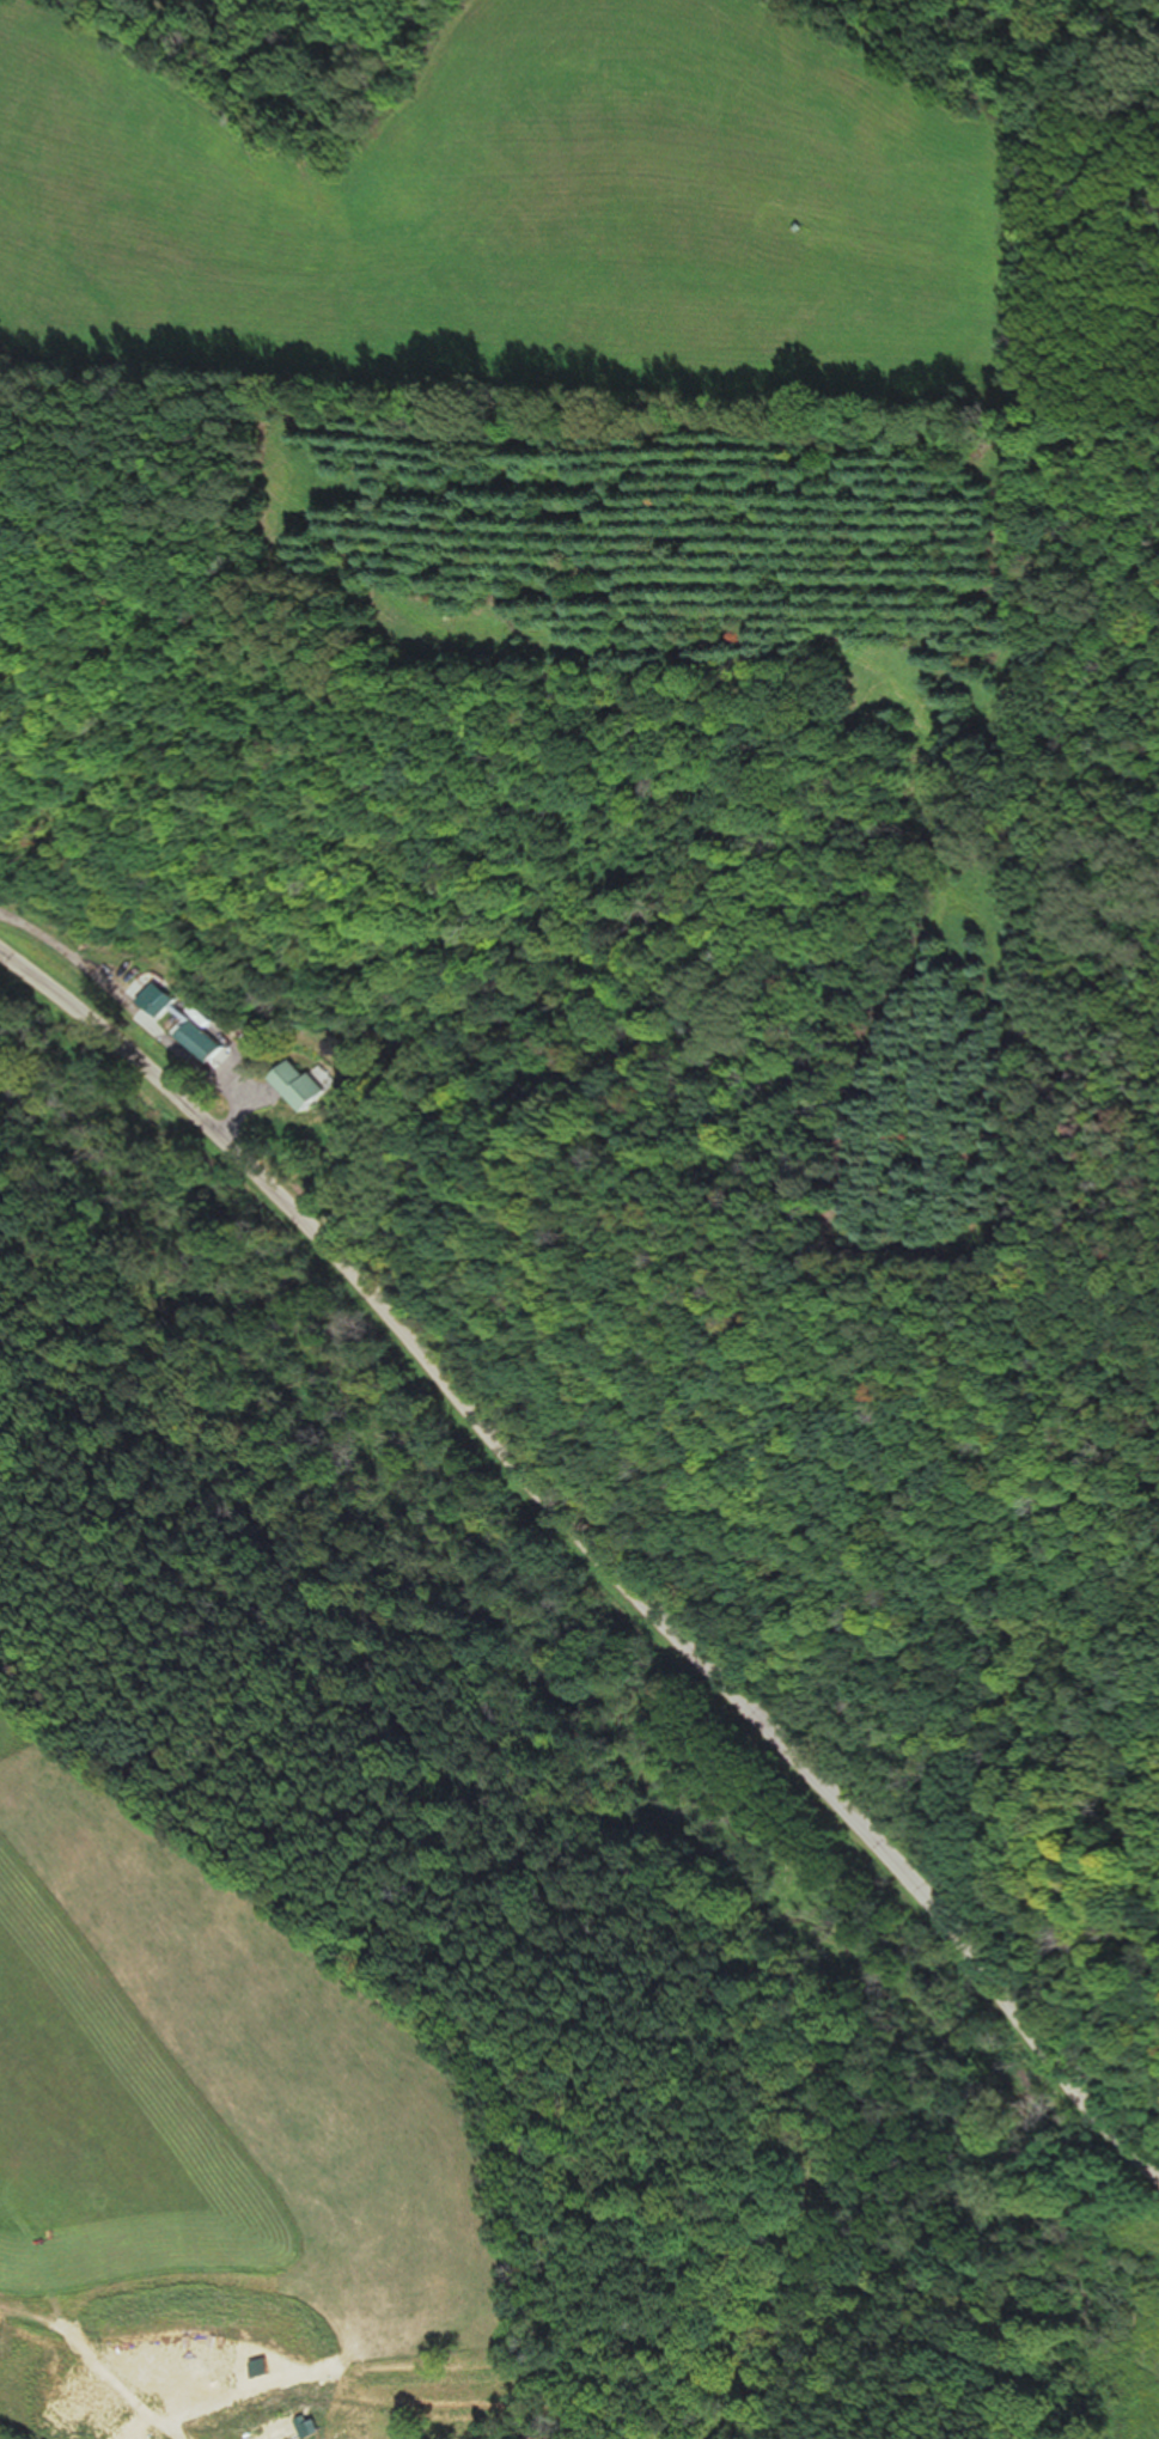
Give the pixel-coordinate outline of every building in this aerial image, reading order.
[(162,1021),(175,1003),(152,986),(139,1003),(162,1021)] [(210,1067),(224,1053),(189,1020),(175,1034),(210,1067)] [(330,1094),(313,1077),(310,1080),(292,1063),(274,1081),(308,1115),(330,1094)] [(300,2424),(296,2414),(273,2425),(278,2435),(300,2424)]
